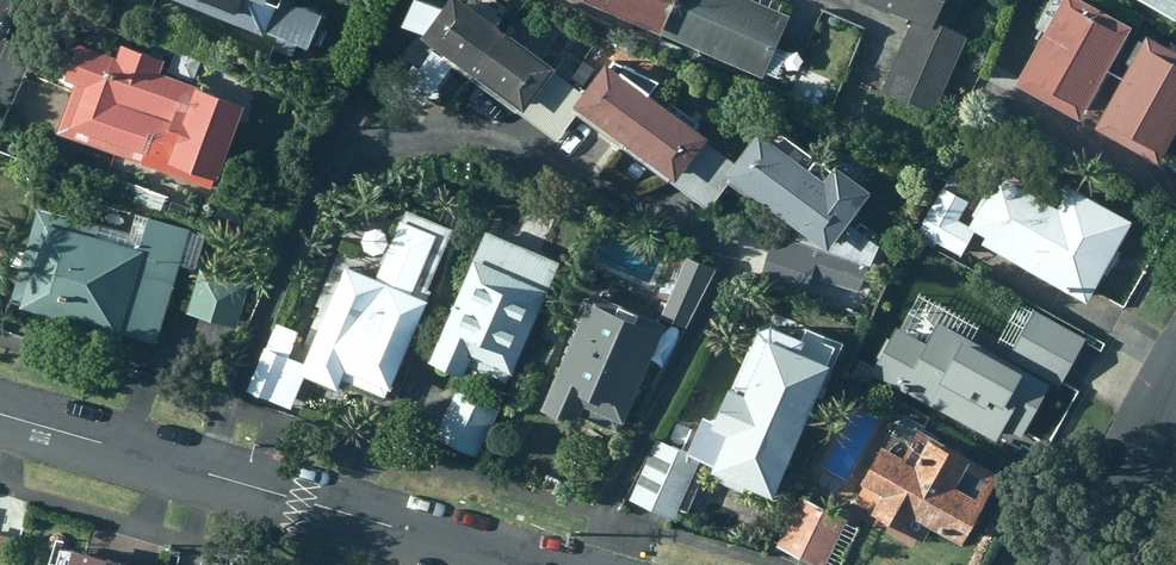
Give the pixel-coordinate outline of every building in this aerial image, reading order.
[(251,35),(253,31),(298,49),(312,14),(286,3),(287,0),(162,0),(251,35)] [(459,0),(452,0),(424,39),(430,44),(455,63),(474,75),(505,33),(459,0)] [(664,39),(680,0),(569,0),(664,39)] [(741,0),(680,0),(664,39),(757,78),(782,17),(741,0)] [(903,21),(875,92),(885,96),(880,107),(924,125),(960,34),(948,29),(959,0),(854,0),(903,21)] [(1066,0),(1046,0),(1003,84),(1067,121),(1117,27),(1066,0)] [(1175,25),(1175,0),(1131,0),(1175,25)] [(556,72),(505,33),(474,75),(526,113),(556,72)] [(1132,36),(1081,129),(1146,166),(1175,111),(1175,59),(1132,36)] [(421,109),(455,63),(430,44),(396,90),(421,109)] [(76,84),(57,133),(142,162),(145,154),(155,157),(153,164),(169,170),(169,173),(217,189),(246,106),(194,88),(195,84),(163,73),(167,60),(123,45),(118,60),(76,45),(63,81),(76,84)] [(657,102),(607,65),(586,94),(576,107),(581,111),(627,144),(657,102)] [(586,94),(556,72),(526,113),(524,116),(559,141),(581,111),(576,107),(586,94)] [(708,140),(657,102),(627,144),(678,181),(708,140)] [(809,170),(759,133),(737,162),(728,175),(734,179),(778,212),(809,170)] [(710,211),(734,179),(728,175),(737,162),(708,140),(678,181),(675,185),(710,211)] [(859,207),(809,170),(778,212),(803,230),(829,248),(846,224),(859,207)] [(980,235),(974,245),(1078,302),(1124,219),(1061,184),(1047,210),(988,177),(962,226),(980,235)] [(924,208),(911,233),(954,256),(967,231),(950,222),(966,192),(943,180),(927,210),(924,208)] [(25,209),(0,295),(0,304),(3,305),(2,310),(106,341),(109,334),(149,345),(172,266),(181,269),(187,252),(177,249),(183,231),(127,215),(121,236),(25,209)] [(330,380),(375,399),(445,230),(399,211),(369,281),(335,267),(295,364),(283,358),(293,333),(268,323),(240,392),(284,410),(297,380),(326,392),(330,380)] [(799,244),(776,235),(760,280),(807,297),(811,278),(859,296),(878,245),(846,224),(829,248),(803,230),(799,244)] [(497,385),(550,262),(477,231),(464,261),(460,259),(417,362),(452,377),(455,368),(497,385)] [(691,306),(705,274),(681,264),(668,296),(691,306)] [(245,282),(194,267),(180,314),(231,330),(245,282)] [(656,326),(581,294),(530,410),(564,426),(569,416),(608,434),(656,326)] [(1067,361),(1079,337),(1028,310),(1002,358),(1054,385),(1067,361)] [(888,327),(863,374),(988,442),(996,428),(1014,438),(1043,385),(930,324),(918,344),(888,327)] [(680,514),(697,476),(754,499),(825,342),(795,329),(789,343),(755,327),(742,332),(718,387),(721,395),(711,390),(682,456),(653,443),(625,499),(666,520),(671,509),(680,514)] [(492,411),(449,392),(429,438),(472,457),(492,411)] [(982,490),(989,476),(909,431),(891,462),(865,448),(844,485),(853,490),(846,503),(859,509),(856,515),(910,546),(918,531),(947,547),(960,524),(971,525),(985,498),(982,490)] [(796,494),(771,546),(793,557),(810,564),(818,564),(841,517),(796,494)] [(122,559),(51,541),(46,559),(37,557),(35,564),(120,564),(122,559)]
